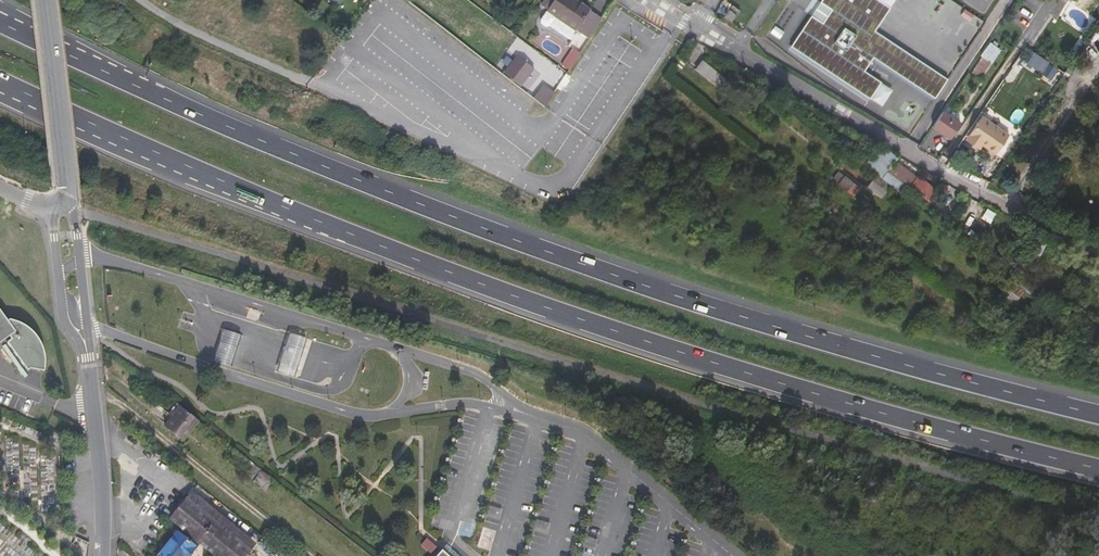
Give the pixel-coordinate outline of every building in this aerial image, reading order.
[(508,0),(490,0),(503,8),(508,0)] [(575,0),(546,0),(542,6),(547,10),(540,20),(541,23),(542,25),(544,27),(547,28),(549,27),(572,42),(576,36),(573,35),(576,30),(590,39),(603,19),(575,0)] [(870,99),(881,83),(864,71),(871,61),(874,57),(935,98),(948,80),(875,31),(891,7),(880,0),(822,0),(833,8),(823,23),(812,15),(791,46),(870,99)] [(833,8),(822,0),(812,15),(823,23),(833,8)] [(735,6),(733,5),(731,7),(738,13),(740,10),(735,6)] [(731,22),(737,15),(729,9),(723,17),(731,22)] [(980,78),(999,48),(990,42),(981,55),(982,56),(971,72),(980,78)] [(868,101),(870,99),(791,46),(790,50),(868,101)] [(569,70),(580,53),(573,48),(562,65),(569,70)] [(521,87),(535,69),(516,56),(503,73),(521,87)] [(933,101),(935,98),(874,57),(871,61),(933,101)] [(729,81),(702,60),(695,69),(722,90),(729,81)] [(1074,60),(1069,68),(1081,76),(1086,68),(1074,60)] [(1057,79),(1061,69),(1047,64),(1043,73),(1057,79)] [(543,83),(533,98),(544,106),(554,92),(543,83)] [(950,139),(961,123),(943,111),(932,127),(950,139)] [(982,116),(965,139),(980,150),(981,148),(993,157),(1009,134),(982,116)] [(878,144),(864,164),(877,175),(882,179),(888,171),(896,162),(898,158),(887,149),(878,144)] [(847,175),(852,168),(843,162),(839,169),(847,175)] [(935,189),(918,175),(916,177),(896,162),(888,171),(908,187),(909,187),(926,200),(935,189)] [(838,171),(832,179),(853,196),(860,188),(838,171)] [(891,185),(900,192),(906,185),(888,171),(882,179),(891,185)] [(877,175),(868,186),(882,197),(891,185),(882,179),(877,175)] [(939,192),(935,189),(926,200),(930,203),(939,192)] [(1077,286),(1083,278),(1076,274),(1071,282),(1077,286)] [(1083,278),(1077,286),(1083,290),(1089,282),(1083,278)] [(1010,309),(1024,290),(1011,279),(1008,283),(1002,291),(996,299),(1010,309)] [(1002,291),(1008,283),(1003,279),(997,287),(1002,291)] [(0,314),(0,361),(10,354),(29,381),(35,377),(45,380),(46,377),(47,373),(47,368),(47,363),(47,359),(45,354),(44,351),(41,347),(39,344),(36,340),(32,337),(29,335),(26,334),(21,333),(17,332),(12,331),(0,314)] [(219,345),(214,360),(232,366),(237,351),(242,335),(224,330),(219,345)] [(308,339),(291,333),(285,351),(277,372),(295,377),(302,356),(308,339)] [(200,421),(180,406),(164,426),(184,441),(200,421)] [(232,455),(246,466),(250,461),(236,450),(232,455)] [(253,480),(261,469),(250,461),(246,466),(251,470),(247,475),(253,480)] [(261,488),(269,476),(268,477),(261,473),(254,482),(261,488)] [(274,480),(269,476),(261,488),(266,491),(274,480)] [(169,519),(212,554),(215,555),(246,555),(252,548),(188,495),(169,519)] [(175,531),(164,545),(165,546),(157,555),(188,555),(195,547),(175,531)]
